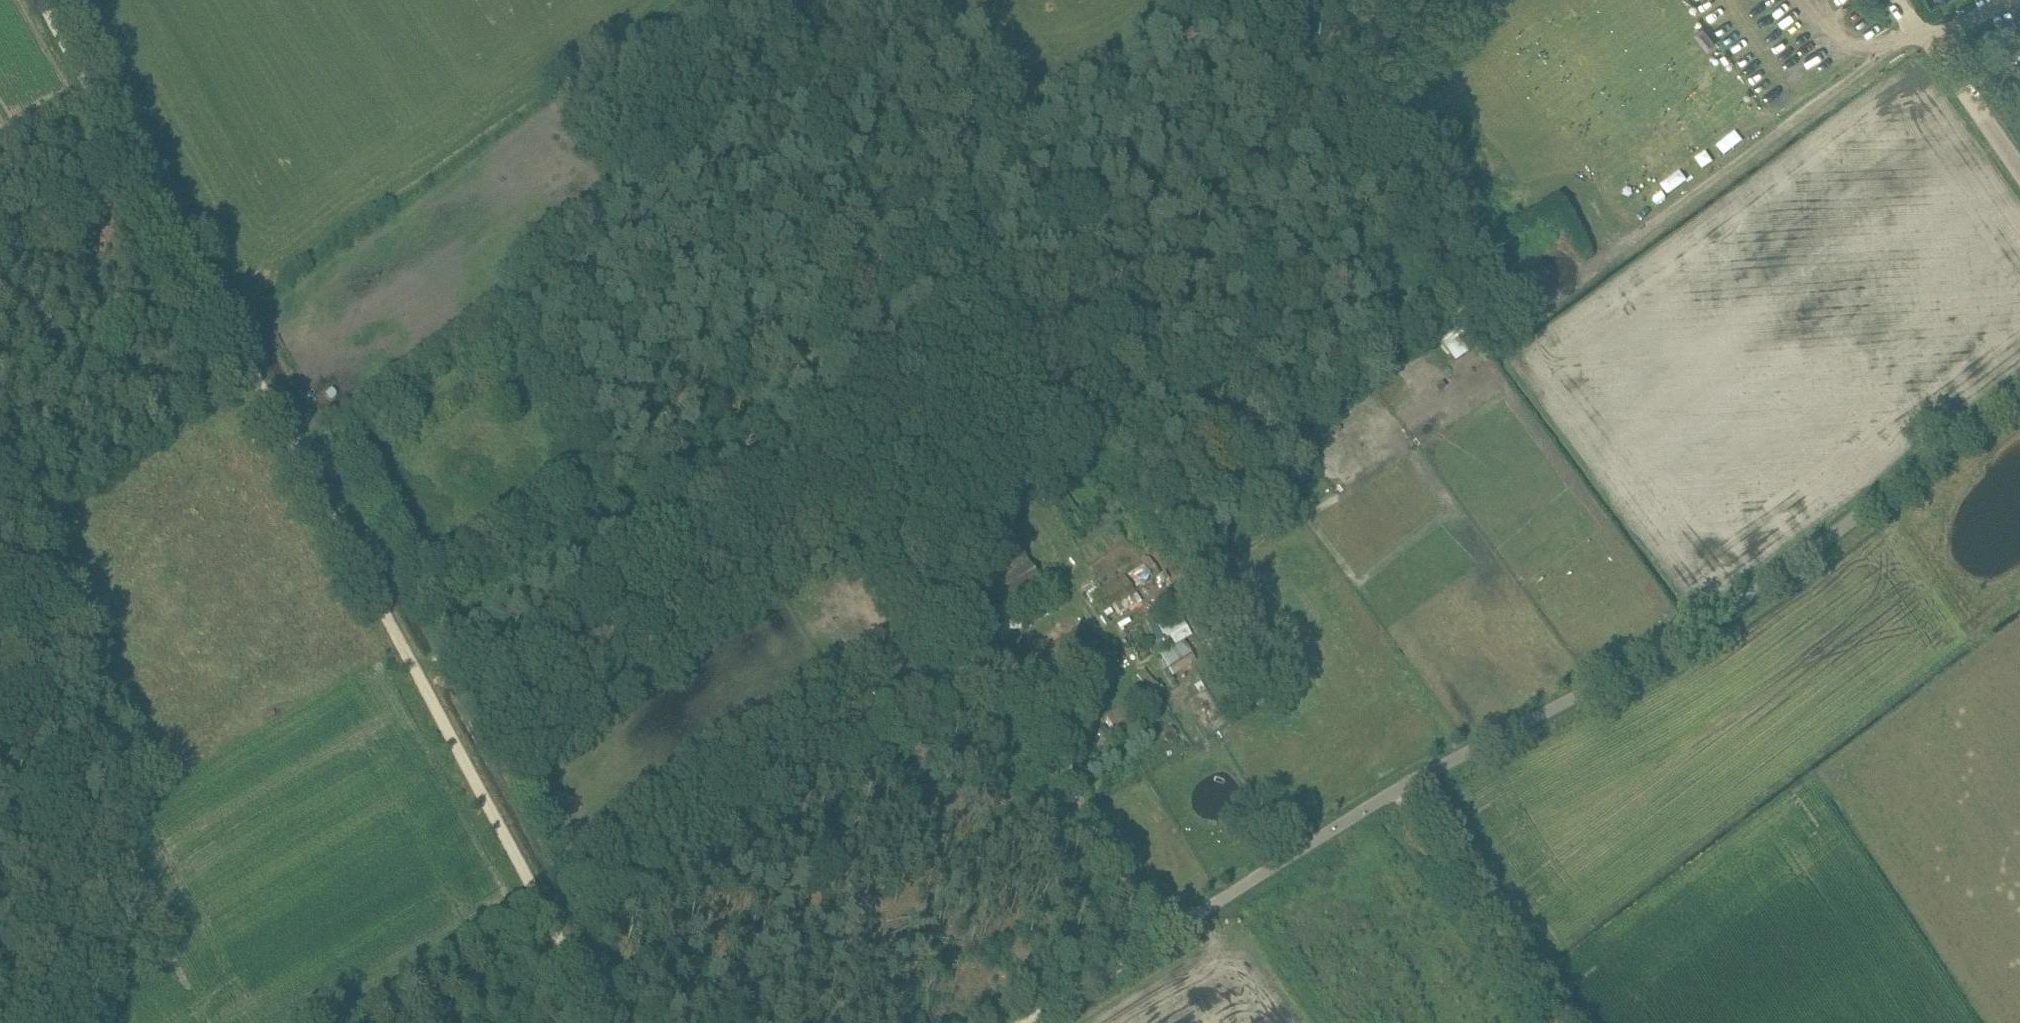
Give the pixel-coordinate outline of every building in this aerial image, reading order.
[(1445,347),(1456,362),(1470,352),(1452,328),(1440,338),(1446,346),(1445,347)] [(1514,374),(1526,365),(1517,352),(1505,361),(1514,374)] [(1299,447),(1306,455),(1309,452),(1313,449),(1306,441),(1299,447)] [(1033,585),(1039,582),(1015,541),(997,552),(1022,594),(1024,593),(1027,597),(1037,591),(1033,585)] [(979,563),(992,584),(1004,605),(1022,594),(997,552),(979,563)] [(1152,580),(1161,574),(1149,557),(1141,562),(1152,580)] [(1125,573),(1116,579),(1093,594),(1104,612),(1137,591),(1125,573)] [(1195,632),(1210,623),(1199,604),(1195,607),(1187,594),(1175,601),(1182,614),(1184,613),(1195,632)] [(1175,644),(1192,634),(1183,620),(1168,629),(1175,644)] [(1188,664),(1196,659),(1186,643),(1162,657),(1173,675),(1189,665),(1188,664)] [(1142,755),(1151,749),(1147,745),(1139,750),(1142,755)]
